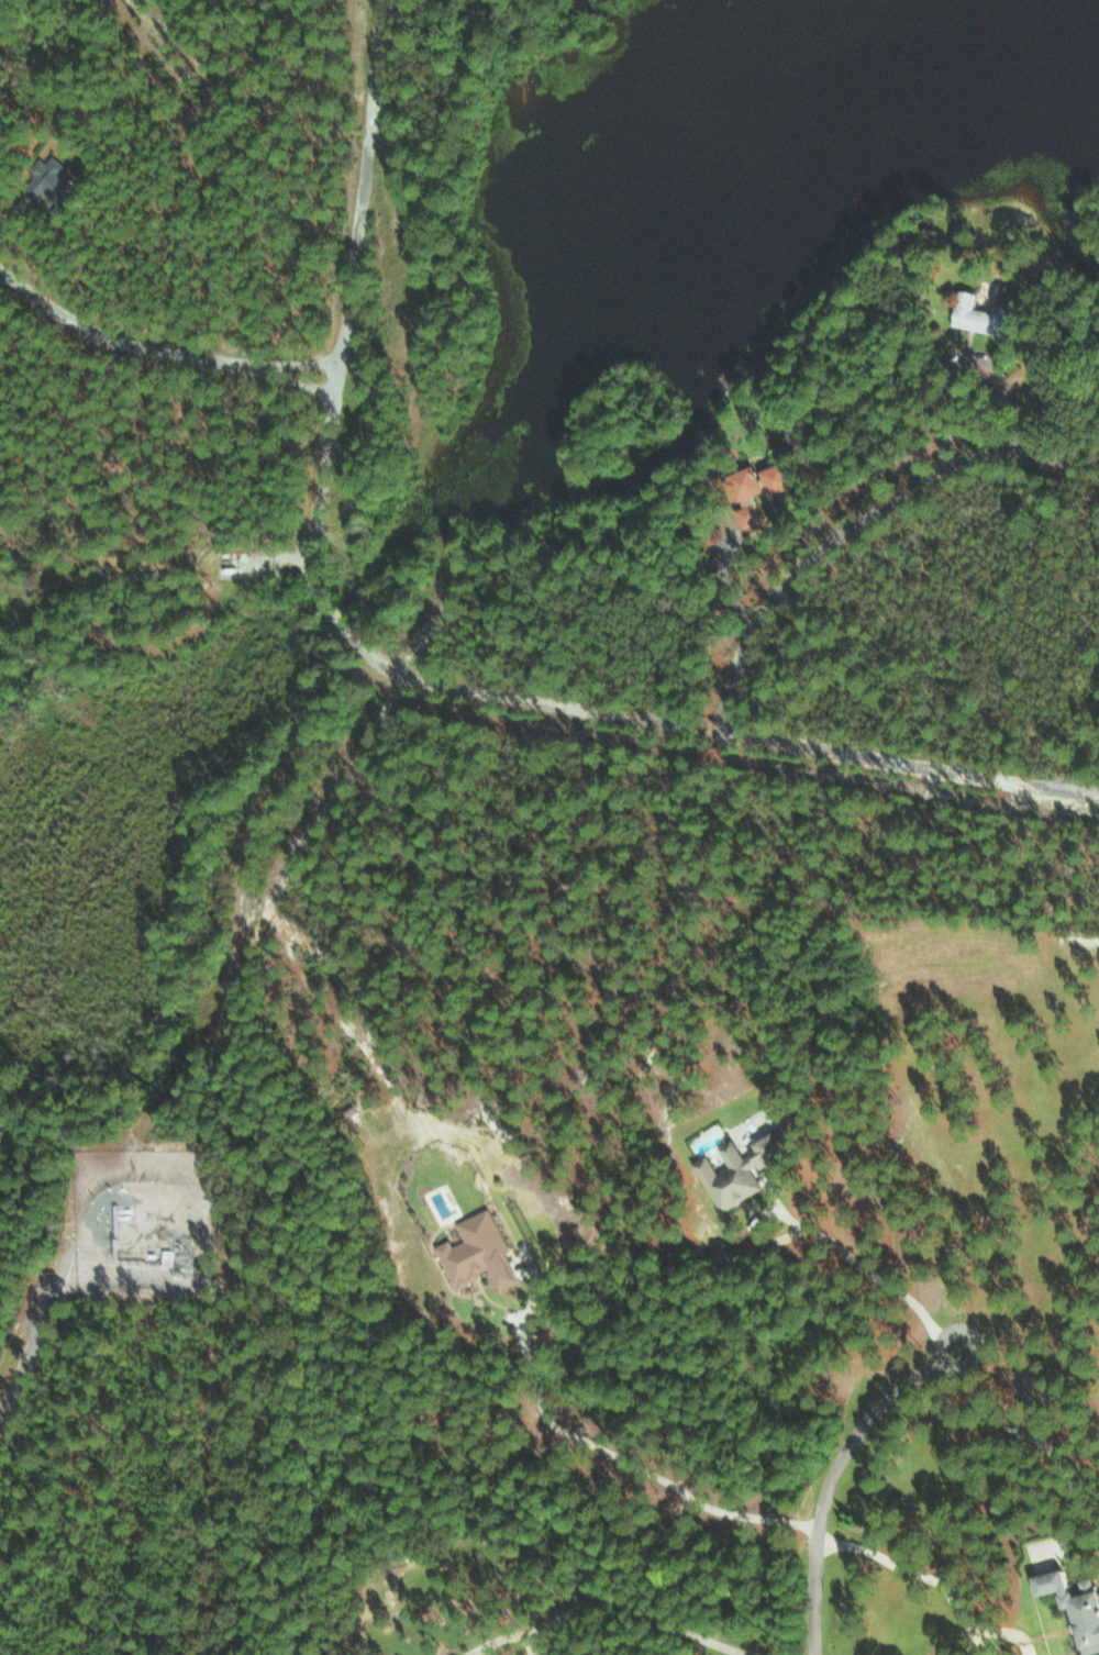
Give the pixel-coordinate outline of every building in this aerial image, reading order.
[(90,190),(57,155),(43,169),(49,175),(40,184),(67,212),(90,190)] [(953,326),(1007,335),(1013,306),(996,303),(995,311),(978,308),(980,293),(960,289),(953,326)] [(766,471),(776,495),(799,486),(789,462),(766,471)] [(736,474),(742,498),(767,492),(761,468),(736,474)] [(358,1112),(352,1103),(340,1112),(346,1121),(358,1112)] [(715,1211),(756,1188),(745,1167),(777,1149),(767,1132),(735,1149),(729,1138),(713,1147),(724,1166),(712,1172),(702,1154),(688,1162),(715,1211)] [(434,1245),(450,1287),(487,1272),(494,1289),(513,1281),(501,1251),(503,1250),(486,1208),(453,1221),(461,1241),(449,1246),(447,1240),(434,1245)] [(1028,1597),(1049,1591),(1053,1609),(1061,1608),(1073,1654),(1080,1654),(1098,1650),(1098,1597),(1092,1599),(1087,1577),(1074,1580),(1076,1589),(1061,1593),(1055,1568),(1023,1576),(1028,1597)]
